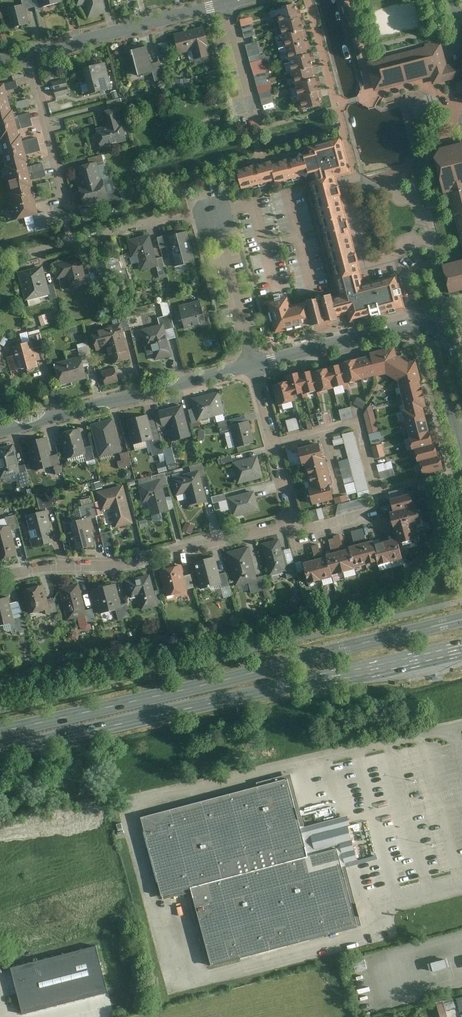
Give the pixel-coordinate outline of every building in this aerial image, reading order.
[(24,5),(25,4),(26,9),(35,7),(33,0),(23,0),(24,5)] [(77,6),(86,4),(89,17),(106,13),(103,0),(76,0),(77,6)] [(26,9),(25,4),(24,5),(7,9),(12,29),(30,24),(26,9)] [(300,4),(277,10),(281,23),(282,23),(303,17),(300,4)] [(245,37),(256,36),(254,17),(242,19),(245,37)] [(286,35),(306,30),(303,17),(282,23),(286,35)] [(206,27),(175,34),(180,53),(193,50),(195,60),(213,55),(206,27)] [(306,30),(286,35),(284,35),(287,48),(307,42),(306,37),(308,36),(306,30)] [(431,78),(433,85),(448,81),(461,78),(461,61),(448,64),(441,40),(426,44),(426,46),(366,62),(371,79),(373,87),(374,92),(431,78)] [(269,84),(261,41),(248,44),(257,87),(269,84)] [(292,60),(311,55),(309,50),(311,49),(310,42),(307,42),(287,48),(290,60),(292,60)] [(166,43),(158,45),(160,53),(168,52),(166,43)] [(153,63),(148,46),(123,53),(129,74),(138,72),(139,75),(155,72),(153,63)] [(311,55),(292,60),(295,71),(316,66),(313,54),(311,55)] [(110,75),(106,62),(85,68),(88,81),(110,75)] [(160,62),(153,63),(155,72),(157,82),(164,80),(160,62)] [(298,84),(317,79),(316,74),(318,73),(316,66),(295,71),(294,71),(297,85),(298,84)] [(113,88),(110,75),(88,81),(91,94),(113,88)] [(317,79),(298,84),(301,96),(322,90),(319,78),(317,79)] [(70,93),(67,79),(53,82),(57,97),(70,93)] [(18,82),(9,84),(10,90),(20,88),(18,82)] [(12,98),(10,90),(9,84),(0,87),(0,101),(12,98)] [(260,93),(265,110),(276,107),(272,90),(260,93)] [(324,98),(322,90),(301,96),(300,96),(304,109),(312,107),(313,109),(325,105),(323,98),(324,98)] [(0,101),(0,116),(16,112),(12,98),(0,101)] [(29,99),(18,102),(19,110),(31,107),(29,99)] [(109,112),(116,110),(123,109),(121,100),(107,104),(109,112)] [(104,131),(120,127),(116,110),(109,112),(100,114),(104,131)] [(16,112),(0,116),(0,129),(20,123),(19,116),(17,111),(16,112)] [(32,113),(19,116),(20,123),(34,120),(32,113)] [(35,126),(34,120),(20,123),(22,130),(35,126)] [(0,129),(0,136),(2,143),(3,142),(24,137),(22,130),(20,123),(0,129)] [(95,133),(100,152),(125,146),(120,127),(95,133)] [(7,154),(29,148),(27,142),(26,136),(24,137),(3,142),(7,154)] [(332,179),(337,177),(353,173),(344,137),(310,145),(312,154),(287,161),(275,164),(274,161),(254,166),(238,170),(243,190),(278,181),(278,183),(309,175),(310,182),(311,184),(332,179)] [(40,138),(27,142),(29,148),(41,145),(40,138)] [(440,149),(434,159),(443,194),(450,193),(461,189),(461,143),(440,149)] [(43,151),(41,145),(29,148),(30,155),(43,151)] [(29,148),(7,154),(10,166),(30,162),(32,162),(30,155),(29,148)] [(32,167),(30,162),(10,166),(9,167),(12,179),(33,174),(32,167)] [(45,164),(32,167),(33,174),(47,170),(45,164)] [(76,170),(81,189),(102,184),(97,165),(76,170)] [(48,177),(47,170),(33,174),(35,180),(48,177)] [(33,174),(12,179),(15,192),(36,188),(37,187),(35,180),(33,174)] [(338,179),(337,177),(332,179),(311,184),(311,185),(314,197),(316,205),(343,198),(345,196),(343,188),(343,186),(340,186),(338,179)] [(51,183),(39,186),(41,192),(53,189),(51,183)] [(79,190),(84,209),(109,202),(104,183),(102,184),(81,189),(79,190)] [(39,201),(36,188),(15,192),(13,193),(16,207),(39,201)] [(450,193),(461,242),(461,189),(450,193)] [(316,205),(322,226),(348,219),(343,198),(316,205)] [(39,201),(16,207),(20,221),(35,217),(43,215),(42,213),(39,201)] [(46,212),(42,213),(43,215),(35,217),(37,223),(48,220),(46,212)] [(323,231),(325,238),(352,232),(355,231),(353,225),(352,221),(348,219),(322,226),(323,231)] [(196,262),(188,232),(169,238),(168,238),(170,247),(175,267),(196,262)] [(329,255),(356,248),(355,243),(352,232),(325,238),(329,255)] [(157,259),(150,235),(129,241),(133,258),(138,257),(141,271),(159,267),(157,259)] [(168,238),(169,238),(168,236),(159,238),(162,249),(170,247),(168,238)] [(362,260),(361,255),(358,256),(356,248),(329,255),(332,265),(334,273),(361,266),(363,265),(362,260)] [(122,270),(117,252),(95,258),(97,267),(94,268),(97,281),(114,276),(114,274),(122,272),(122,270)] [(86,276),(81,257),(54,264),(58,279),(65,277),(69,290),(86,285),(88,285),(86,276)] [(163,258),(157,259),(159,267),(161,272),(167,271),(163,258)] [(442,266),(449,296),(461,293),(461,262),(442,266)] [(48,286),(44,266),(19,273),(26,302),(49,296),(51,295),(48,286)] [(361,266),(334,273),(335,277),(339,293),(340,296),(336,297),(332,298),(331,295),(321,297),(321,295),(318,296),(316,297),(316,298),(307,301),(308,304),(313,323),(313,325),(326,322),(338,319),(337,314),(340,314),(348,312),(351,322),(360,320),(380,315),(371,282),(365,283),(363,273),(362,269),(361,266)] [(396,276),(371,282),(380,315),(392,312),(407,308),(399,275),(396,276)] [(54,284),(48,286),(51,295),(49,296),(50,300),(57,298),(54,284)] [(313,323),(308,304),(291,308),(288,298),(269,303),(276,333),(290,329),(313,323)] [(202,301),(180,307),(186,330),(207,324),(202,301)] [(40,316),(43,326),(50,324),(48,314),(40,316)] [(158,319),(160,325),(164,324),(166,331),(175,329),(172,315),(158,319)] [(128,322),(122,324),(124,332),(130,331),(128,322)] [(124,332),(122,324),(92,332),(97,352),(107,350),(111,365),(132,360),(124,332)] [(172,357),(166,331),(164,324),(160,325),(142,330),(148,357),(154,355),(156,362),(172,357)] [(31,337),(32,343),(34,349),(44,347),(41,335),(31,337)] [(15,356),(8,359),(12,372),(28,369),(29,372),(39,369),(37,362),(42,361),(39,352),(35,354),(34,349),(32,343),(13,348),(15,356)] [(369,349),(370,353),(374,372),(375,373),(385,371),(397,378),(399,386),(420,381),(419,378),(421,378),(415,357),(407,359),(396,352),(393,343),(369,349)] [(79,349),(82,358),(83,362),(93,359),(90,347),(79,349)] [(370,353),(355,356),(360,376),(374,372),(370,353)] [(355,356),(339,361),(344,380),(360,376),(355,356)] [(82,358),(56,365),(62,387),(88,379),(83,362),(82,358)] [(339,361),(327,364),(332,385),(344,381),(344,380),(339,361)] [(327,364),(311,368),(316,388),(316,389),(332,385),(327,364)] [(103,371),(107,385),(121,381),(117,367),(103,371)] [(311,367),(298,370),(303,389),(303,391),(316,388),(311,368),(311,367)] [(285,373),(286,378),(290,393),(303,389),(298,370),(298,369),(285,373)] [(286,378),(272,382),(277,402),(292,398),(290,393),(286,378)] [(420,381),(399,386),(402,397),(423,392),(420,381)] [(194,407),(198,419),(200,418),(225,412),(220,390),(192,397),(194,407)] [(423,392),(402,397),(404,407),(401,407),(402,410),(422,405),(426,404),(423,392)] [(359,396),(356,402),(364,407),(368,401),(359,396)] [(183,403),(159,409),(159,411),(163,424),(163,425),(168,424),(173,440),(191,434),(183,403)] [(402,410),(406,425),(426,419),(422,405),(402,410)] [(353,406),(340,409),(343,420),(355,417),(353,406)] [(198,419),(194,407),(189,408),(193,422),(200,420),(200,418),(198,419)] [(382,442),(376,407),(365,409),(371,444),(382,442)] [(163,424),(159,411),(155,412),(158,425),(163,424)] [(147,413),(127,418),(133,443),(153,437),(147,413)] [(114,416),(91,423),(99,456),(122,450),(114,416)] [(287,420),(290,431),(301,428),(298,417),(287,420)] [(230,424),(232,424),(230,418),(219,421),(222,433),(232,430),(230,424)] [(430,433),(426,419),(406,425),(409,438),(430,433)] [(232,430),(236,446),(255,442),(249,420),(232,424),(230,424),(232,430)] [(80,426),(60,432),(66,457),(85,453),(87,452),(85,446),(80,426)] [(369,488),(353,429),(342,432),(357,491),(369,488)] [(432,441),(430,433),(409,438),(412,449),(414,449),(435,444),(434,440),(432,441)] [(46,436),(28,441),(35,469),(54,464),(56,473),(63,471),(58,453),(52,454),(46,436)] [(0,446),(0,476),(0,478),(19,473),(21,472),(19,465),(14,442),(0,446)] [(318,442),(298,447),(302,460),(321,456),(318,442)] [(91,444),(85,446),(87,452),(85,453),(87,460),(95,457),(91,444)] [(384,444),(374,445),(375,458),(386,457),(384,444)] [(438,455),(435,444),(414,449),(417,460),(419,460),(438,455)] [(130,451),(122,452),(123,460),(119,461),(120,467),(132,465),(130,451)] [(232,454),(219,458),(220,463),(233,459),(232,454)] [(259,454),(233,461),(238,483),(265,476),(259,454)] [(321,456),(302,460),(305,473),(327,468),(324,455),(321,456)] [(439,455),(438,455),(419,460),(422,472),(443,467),(439,455)] [(190,464),(192,471),(200,468),(202,475),(206,474),(203,461),(190,464)] [(382,478),(396,474),(393,461),(379,464),(382,478)] [(25,463),(19,465),(21,472),(19,473),(22,486),(30,484),(25,463)] [(192,471),(171,476),(176,495),(186,492),(189,505),(208,501),(202,475),(200,468),(192,471)] [(327,468),(305,473),(308,485),(328,480),(330,480),(327,468)] [(152,475),(153,480),(161,478),(164,486),(169,484),(165,471),(152,475)] [(161,512),(170,509),(164,486),(161,478),(153,480),(139,483),(143,501),(149,500),(153,519),(155,520),(162,519),(163,516),(161,512)] [(328,480),(308,485),(307,485),(311,502),(332,497),(328,480)] [(124,483),(97,490),(102,509),(111,507),(116,527),(134,522),(124,483)] [(255,489),(228,496),(233,517),(260,509),(255,489)] [(37,495),(40,510),(46,509),(45,507),(54,505),(51,491),(37,495)] [(225,492),(212,495),(214,502),(227,498),(225,492)] [(335,497),(337,503),(349,501),(347,494),(335,497)] [(390,500),(391,513),(412,508),(411,495),(390,500)] [(348,499),(349,511),(372,509),(371,498),(348,499)] [(79,505),(82,518),(91,515),(91,517),(97,515),(93,502),(79,505)] [(323,507),(312,510),(315,521),(326,518),(323,507)] [(394,532),(395,531),(398,539),(400,546),(415,542),(411,527),(421,524),(416,507),(412,508),(391,513),(389,514),(394,532)] [(40,510),(26,513),(29,529),(31,538),(30,538),(32,546),(52,541),(50,533),(52,533),(50,525),(51,525),(47,508),(46,509),(40,510)] [(6,516),(8,524),(10,524),(11,529),(19,527),(16,513),(6,516)] [(91,517),(91,515),(82,518),(63,523),(67,536),(68,536),(72,549),(95,543),(92,530),(94,529),(91,517)] [(18,554),(11,529),(10,524),(8,524),(0,526),(0,559),(18,554)] [(363,528),(351,531),(354,542),(365,539),(363,528)] [(114,544),(111,530),(101,532),(104,546),(114,544)] [(335,538),(329,539),(332,549),(341,548),(342,544),(340,535),(334,536),(335,538)] [(280,538),(262,542),(271,575),(286,571),(288,570),(286,564),(280,538)] [(398,539),(384,543),(390,564),(403,560),(400,549),(400,546),(398,539)] [(360,545),(365,566),(377,562),(373,546),(372,542),(360,545)] [(390,564),(384,543),(373,546),(377,562),(379,567),(390,564)] [(250,545),(227,551),(236,586),(249,582),(258,579),(258,576),(250,545)] [(319,545),(313,546),(315,555),(321,553),(319,545)] [(349,550),(354,569),(365,566),(360,545),(349,548),(349,550)] [(349,550),(337,553),(342,574),(355,571),(354,569),(349,550)] [(325,556),(326,558),(331,577),(342,574),(337,553),(325,556)] [(216,555),(194,560),(201,588),(211,586),(211,584),(221,583),(223,582),(220,573),(216,555)] [(326,558),(314,561),(320,582),(331,579),(331,577),(326,558)] [(314,561),(302,564),(308,585),(320,582),(314,561)] [(295,562),(286,564),(288,570),(286,571),(288,578),(298,575),(295,562)] [(182,564),(160,569),(167,595),(189,589),(185,575),(182,564)] [(227,572),(220,573),(223,582),(221,583),(222,587),(230,585),(227,572)] [(150,573),(126,579),(130,596),(137,594),(141,610),(159,605),(158,603),(155,590),(150,573)] [(191,573),(185,575),(189,589),(195,588),(191,573)] [(263,574),(258,576),(258,579),(249,582),(252,592),(267,589),(263,574)] [(79,582),(60,587),(68,619),(86,615),(88,614),(86,609),(79,582)] [(116,582),(94,588),(101,612),(116,608),(122,606),(122,603),(116,582)] [(44,584),(22,589),(29,613),(45,609),(50,607),(47,599),(44,584)] [(0,598),(0,624),(9,622),(15,620),(14,617),(9,595),(0,598)] [(54,597),(47,599),(50,607),(45,609),(47,613),(57,611),(54,597)] [(127,602),(122,603),(122,606),(116,608),(119,619),(131,616),(127,602)] [(92,608),(86,609),(88,614),(86,615),(88,623),(96,621),(92,608)] [(23,615),(14,617),(15,620),(9,622),(12,632),(26,628),(23,615)] [(158,895),(187,887),(354,843),(347,816),(336,819),(333,808),(313,814),(316,825),(300,830),(286,778),(138,817),(158,895)] [(354,843),(187,887),(208,966),(360,926),(355,909),(344,864),(359,860),(354,843)] [(96,946),(13,967),(24,1013),(109,991),(96,946)] [(366,960),(354,963),(356,972),(368,969),(366,960)] [(447,960),(429,966),(431,972),(449,966),(447,960)] [(436,1003),(440,1016),(447,1016),(445,1012),(457,1009),(454,999),(436,1003)]
